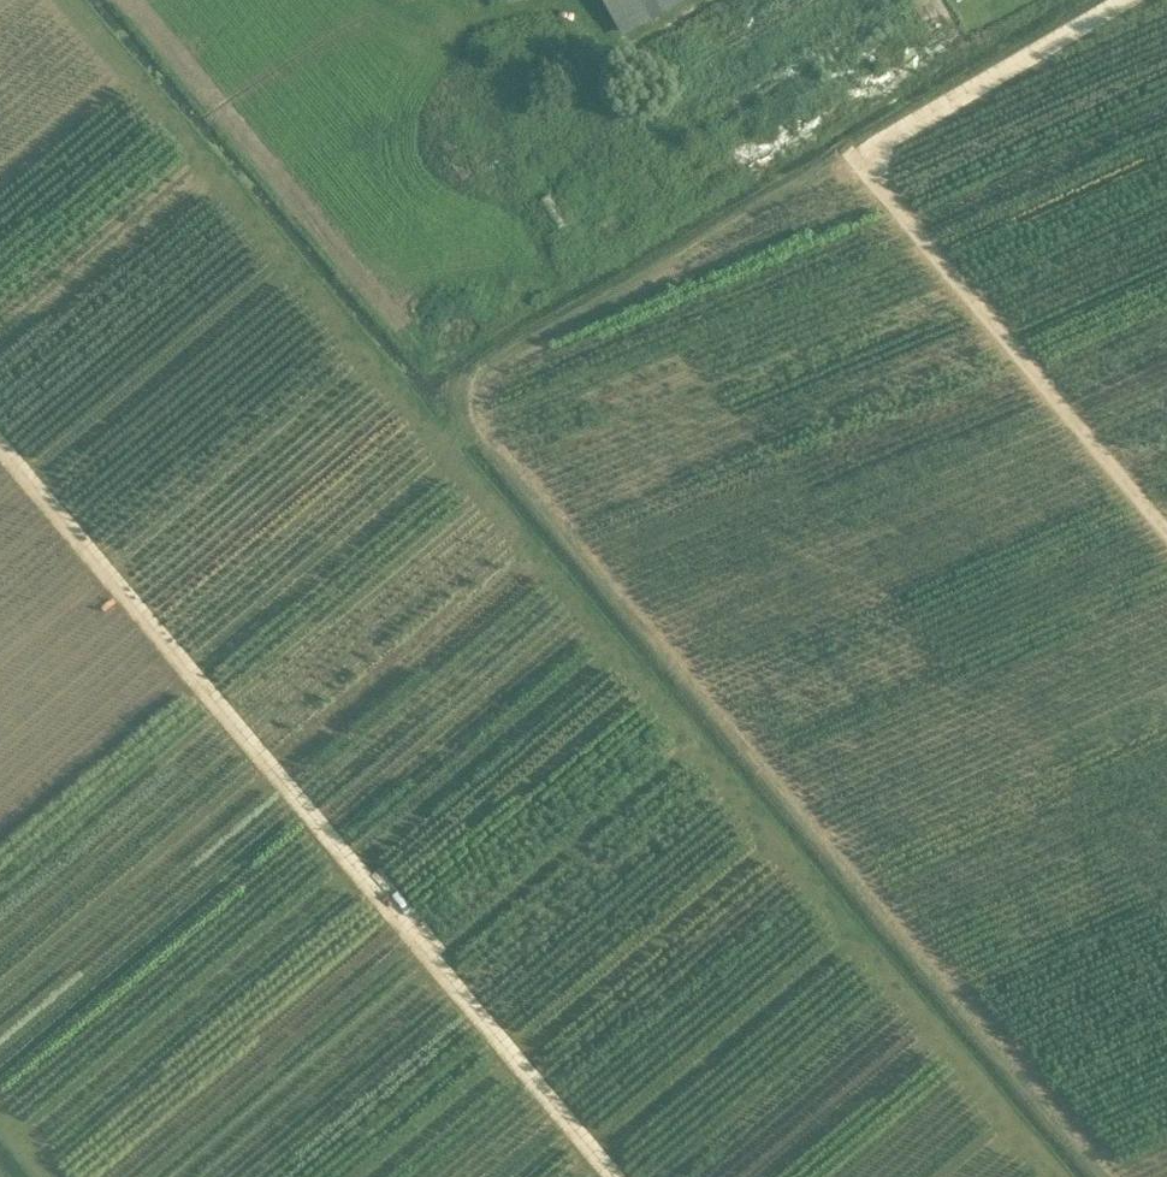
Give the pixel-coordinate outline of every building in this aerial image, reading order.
[(658,0),(599,0),(602,5),(613,25),(658,0)] [(848,2),(847,0),(825,0),(831,11),(848,2)]
